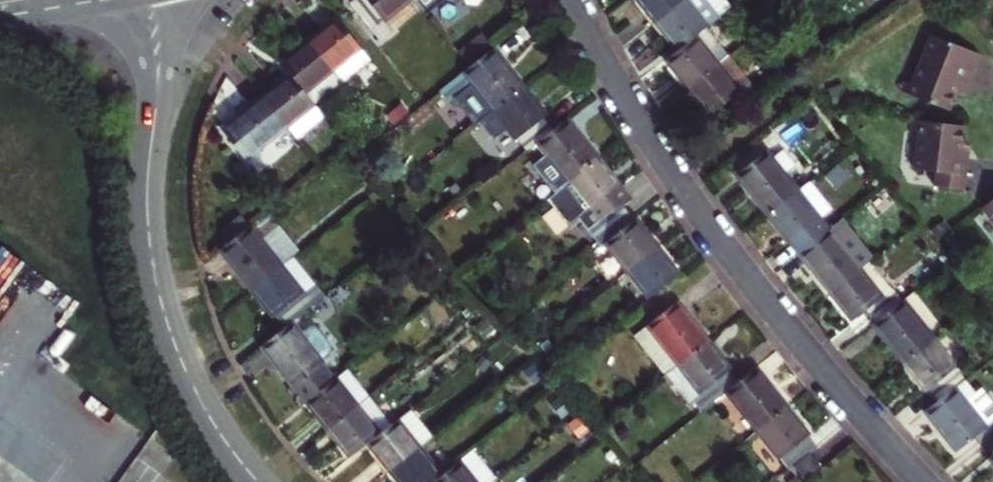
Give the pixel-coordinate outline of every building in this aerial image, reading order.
[(417,3),(414,0),(361,0),(355,5),(388,46),(400,36),(391,25),(417,3)] [(426,15),(431,20),(456,0),(414,0),(417,3),(426,15)] [(648,8),(659,21),(685,0),(642,0),(648,8)] [(709,25),(723,14),(712,0),(685,0),(659,21),(669,35),(680,48),(709,25)] [(417,3),(391,25),(400,36),(426,15),(417,3)] [(328,35),(314,46),(347,86),(362,74),(375,64),(342,24),(328,35)] [(680,73),(691,87),(730,55),(732,54),(709,25),(680,48),(668,58),(680,73)] [(968,83),(981,53),(933,32),(911,81),(907,92),(946,109),(954,91),(959,79),(968,83)] [(486,36),(462,54),(471,65),(494,46),(486,36)] [(286,70),(296,81),(319,109),(347,86),(314,46),(301,58),(286,70)] [(483,128),(527,94),(509,72),(494,53),(472,71),(465,76),(441,95),(452,108),(457,104),(478,131),(483,128)] [(757,90),(730,55),(691,87),(703,101),(714,114),(742,93),(746,98),(757,90)] [(382,72),(375,64),(362,74),(369,83),(382,72)] [(898,89),(907,92),(911,81),(903,78),(898,89)] [(954,91),(963,95),(966,87),(968,83),(959,79),(954,91)] [(269,103),(291,132),(301,143),(328,120),(319,109),(296,81),(283,91),(269,103)] [(849,97),(845,82),(832,85),(835,100),(849,97)] [(543,113),(527,94),(483,128),(493,141),(501,142),(511,134),(528,154),(536,147),(557,131),(543,113)] [(242,125),(265,153),(291,132),(269,103),(255,115),(242,125)] [(908,132),(916,133),(918,121),(909,121),(908,132)] [(929,188),(963,192),(967,160),(958,159),(959,145),(962,127),(918,121),(916,133),(912,172),(931,174),(929,188)] [(567,122),(557,131),(536,147),(546,159),(533,170),(555,197),(569,186),(599,162),(597,161),(583,143),(567,122)] [(959,145),(958,159),(967,160),(968,153),(968,146),(959,145)] [(770,150),(741,173),(757,193),(772,212),(801,189),(770,150)] [(617,184),(599,162),(569,186),(555,197),(544,205),(569,237),(580,228),(599,251),(603,248),(630,226),(635,223),(623,207),(629,202),(619,191),(621,190),(617,184)] [(789,233),(803,250),(842,220),(844,218),(813,179),(801,189),(772,212),(789,233)] [(982,210),(992,224),(992,201),(982,210)] [(819,271),(834,290),(863,267),(873,259),(842,220),(803,250),(819,271)] [(946,220),(935,230),(944,241),(956,232),(946,220)] [(642,241),(630,226),(603,248),(625,275),(652,254),(652,253),(642,241)] [(287,266),(257,227),(226,250),(244,272),(257,289),(287,266)] [(652,254),(625,275),(648,305),(666,291),(663,288),(672,280),(664,270),(652,254)] [(330,295),(300,256),(287,266),(317,305),(330,295)] [(317,305),(287,266),(257,289),(274,310),(288,329),(297,322),(317,305)] [(897,286),(885,295),(863,267),(834,290),(850,311),(856,318),(867,309),(877,321),(907,297),(897,286)] [(895,344),(908,360),(937,336),(907,297),(877,321),(895,344)] [(646,333),(635,342),(664,379),(676,370),(675,368),(702,346),(687,328),(672,309),(645,332),(646,333)] [(297,322),(288,329),(268,345),(291,374),(300,385),(296,388),(307,405),(311,401),(338,380),(326,364),(328,362),(326,359),(334,353),(334,348),(321,331),(316,329),(308,336),(297,322)] [(926,381),(940,399),(969,376),(937,336),(908,360),(926,381)] [(675,368),(676,370),(705,406),(719,395),(733,385),(718,366),(702,346),(675,368)] [(362,406),(373,397),(351,369),(340,378),(362,406)] [(733,385),(719,395),(750,435),(780,412),(766,395),(748,373),(733,385)] [(940,399),(929,407),(947,430),(961,447),(992,422),(992,406),(969,376),(940,399)] [(338,380),(311,401),(325,419),(333,429),(362,406),(340,378),(338,380)] [(395,424),(373,397),(362,406),(383,433),(395,424)] [(562,399),(551,407),(561,420),(572,412),(562,399)] [(362,406),(333,429),(344,443),(355,456),(373,441),(383,433),(362,406)] [(423,447),(435,438),(413,410),(395,424),(383,433),(373,441),(387,459),(395,469),(423,447)] [(780,412),(750,435),(782,475),(793,465),(810,453),(812,452),(796,432),(780,412)] [(445,475),(423,447),(395,469),(405,481),(436,481),(445,475)] [(436,481),(492,481),(493,481),(497,478),(475,451),(445,475),(436,481)] [(822,468),(810,453),(793,465),(806,481),(822,468)]
